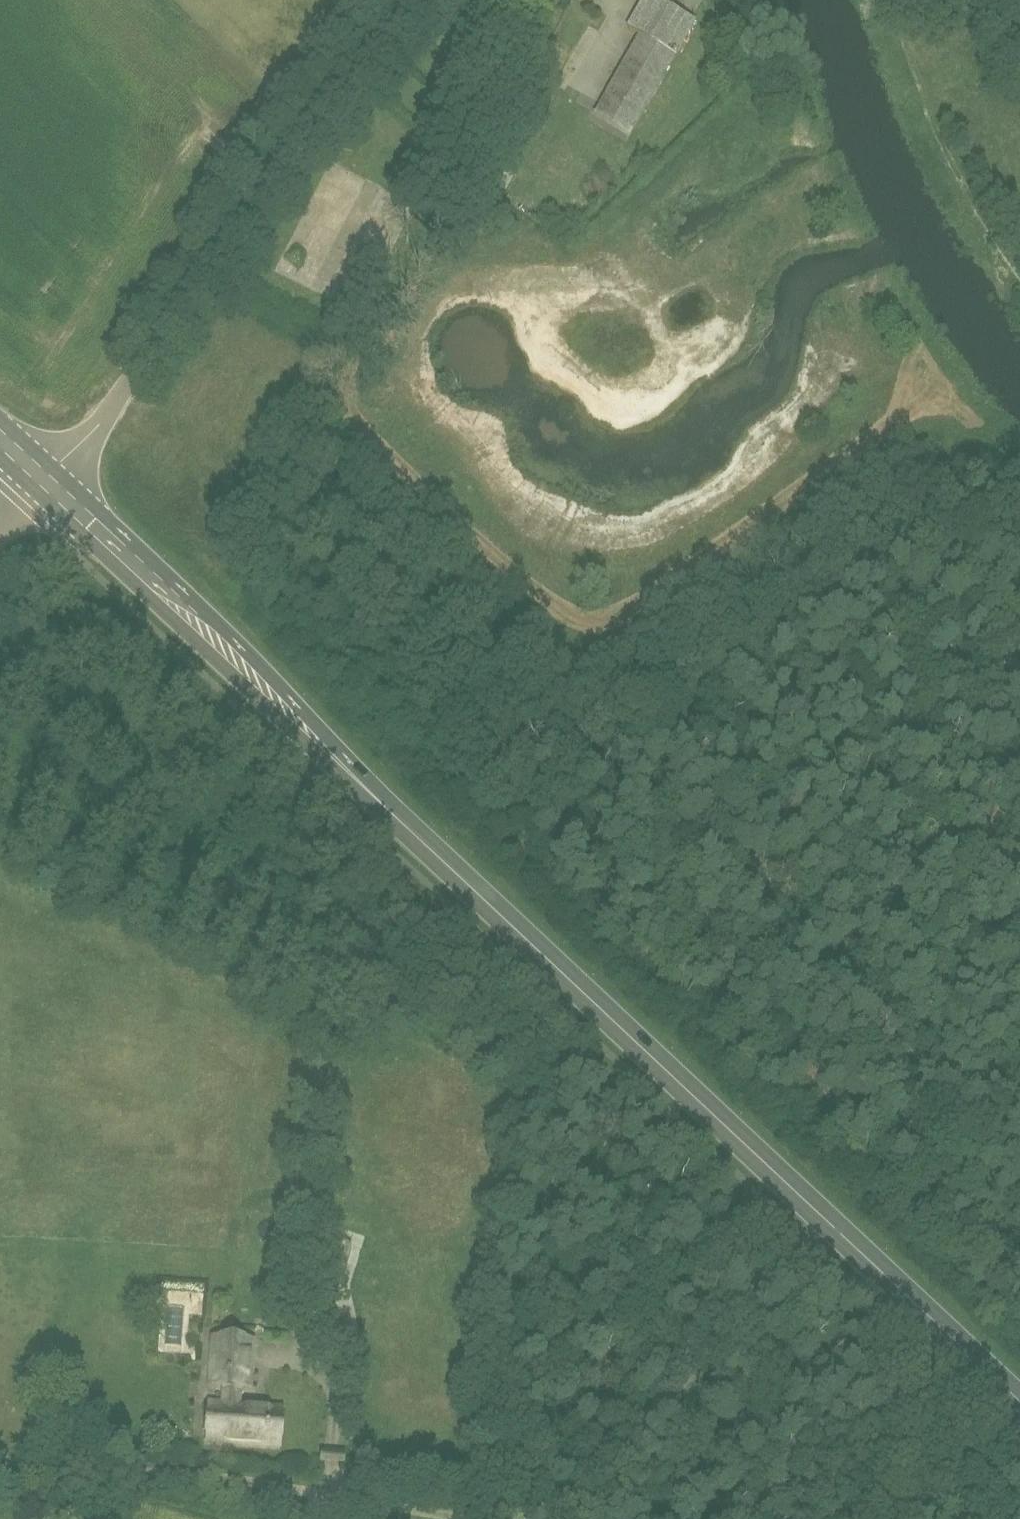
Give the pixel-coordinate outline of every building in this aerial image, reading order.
[(632,31),(680,56),(699,20),(692,17),(671,6),(660,0),(649,0),(632,31)] [(671,6),(692,17),(701,0),(675,0),(671,6)] [(677,59),(642,39),(598,116),(634,136),(677,59)] [(204,1281),(162,1279),(161,1303),(203,1305),(204,1281)] [(257,1335),(215,1331),(204,1439),(282,1447),(285,1408),(250,1405),(257,1335)]
